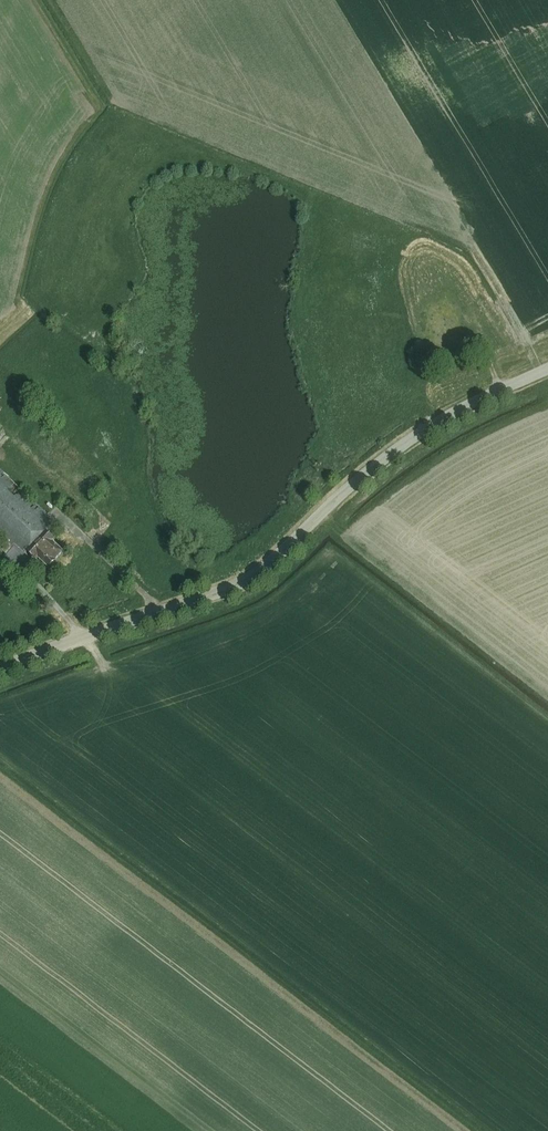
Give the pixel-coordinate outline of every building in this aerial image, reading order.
[(62,553),(52,543),(54,541),(45,532),(49,528),(45,519),(48,516),(0,470),(0,538),(1,539),(0,540),(0,549),(15,563),(20,558),(11,550),(15,546),(23,555),(26,552),(29,555),(30,557),(32,559),(33,558),(36,561),(38,558),(49,568),(53,568),(55,565),(55,561),(62,553)]
